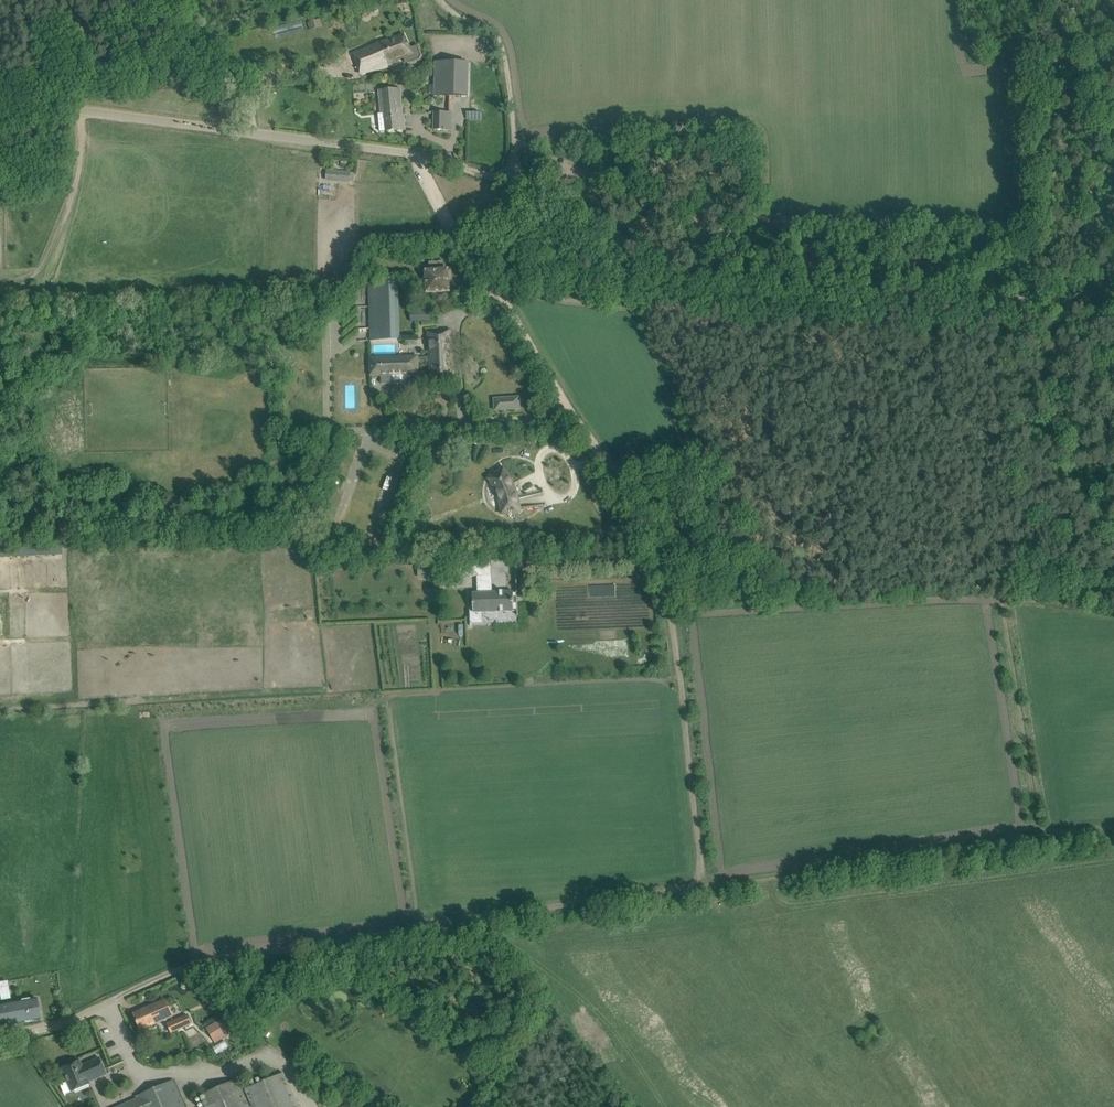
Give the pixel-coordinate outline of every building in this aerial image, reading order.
[(276,34),(303,33),(303,22),(275,23),(276,34)] [(410,48),(404,35),(352,53),(357,67),(358,67),(360,74),(367,72),(368,72),(390,65),(389,65),(396,63),(395,61),(403,58),(405,61),(409,63),(420,59),(421,56),(417,46),(410,48)] [(435,95),(446,96),(461,96),(462,63),(436,62),(435,95)] [(396,89),(379,91),(381,114),(378,114),(380,131),(405,130),(404,116),(402,116),(400,89),(397,89),(397,88),(396,88),(396,89)] [(452,130),(453,112),(434,112),(434,130),(452,130)] [(326,179),(350,181),(355,181),(355,173),(327,171),(326,179)] [(429,262),(430,272),(426,272),(427,293),(448,292),(447,271),(444,271),(443,261),(429,262)] [(398,283),(382,283),(369,284),(371,341),(400,340),(400,339),(398,339),(396,284),(398,283)] [(451,330),(427,332),(431,382),(456,381),(455,368),(453,368),(451,330)] [(381,384),(403,383),(403,374),(417,374),(417,357),(371,359),(371,375),(381,375),(381,384)] [(519,397),(494,399),(495,410),(520,409),(519,397)] [(504,468),(487,477),(492,484),(496,493),(499,499),(500,504),(502,514),(520,513),(519,505),(518,499),(514,486),(512,481),(504,468)] [(489,560),(474,561),(474,565),(458,566),(459,577),(490,576),(489,560)] [(507,605),(507,604),(510,603),(510,586),(506,586),(506,585),(495,586),(495,587),(492,587),(492,586),(483,586),(483,581),(470,582),(471,587),(465,587),(466,607),(471,607),(471,605),(487,604),(487,606),(493,606),(493,604),(496,604),(496,605),(507,605)] [(40,1020),(36,999),(0,1006),(0,1027),(40,1020)] [(165,1000),(134,1014),(141,1030),(173,1016),(165,1000)] [(194,1023),(190,1015),(170,1023),(173,1031),(194,1023)] [(216,1044),(234,1032),(225,1017),(206,1028),(216,1044)] [(62,1069),(68,1082),(72,1092),(90,1084),(89,1082),(107,1074),(100,1058),(89,1062),(90,1065),(83,1068),(80,1061),(62,1069)] [(284,1073),(245,1090),(252,1106),(250,1106),(237,1079),(198,1097),(202,1106),(299,1106),(284,1073)] [(117,1106),(185,1106),(173,1080),(136,1097),(137,1098),(117,1106)]
